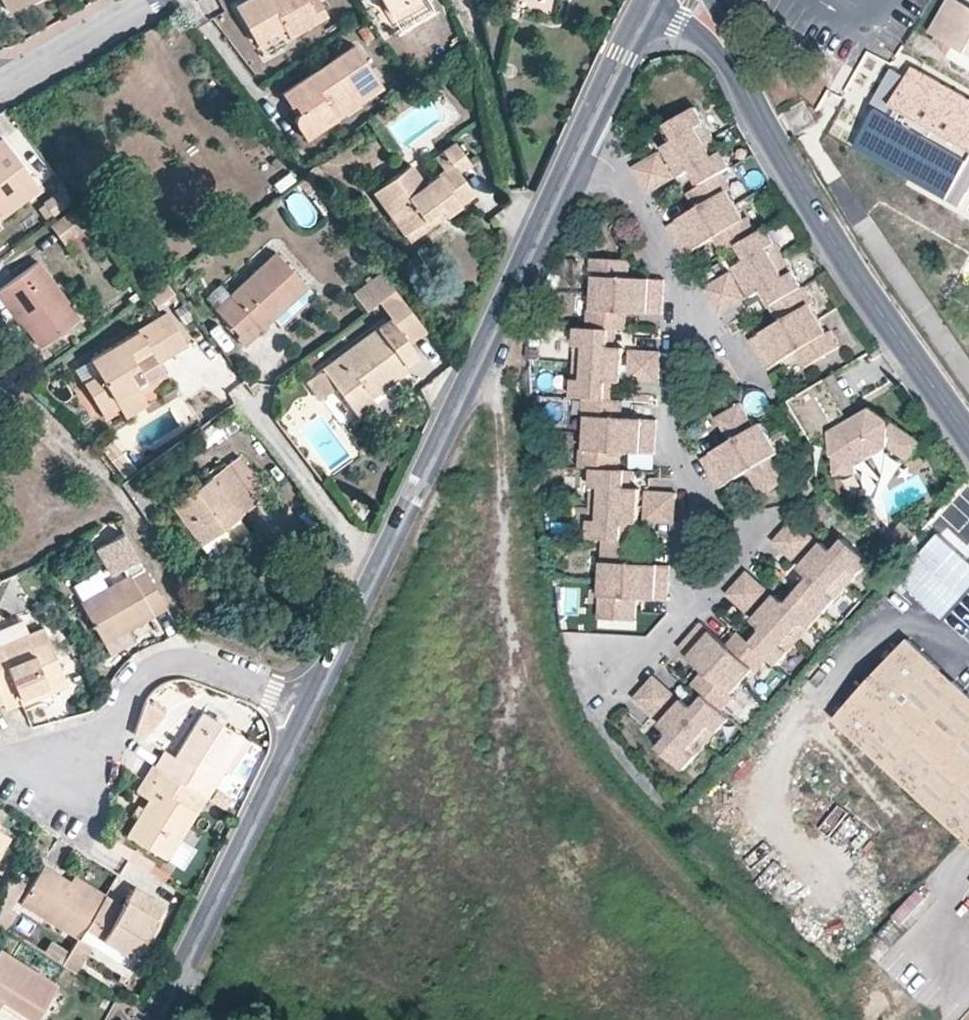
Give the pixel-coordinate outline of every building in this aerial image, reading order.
[(8,11),(29,0),(2,0),(8,11)] [(318,0),(247,0),(236,7),(257,43),(284,27),(289,37),(327,15),(318,0)] [(389,13),(411,0),(382,0),(389,13)] [(959,0),(948,0),(930,32),(968,54),(968,6),(959,0)] [(379,81),(354,44),(282,93),(290,105),(293,103),(299,112),(296,116),(295,121),(297,125),(306,138),(336,117),(333,112),(379,81)] [(914,68),(909,78),(893,106),(968,149),(968,99),(914,68)] [(893,106),(909,78),(893,69),(873,107),(875,108),(888,115),(893,106)] [(336,117),(382,86),(379,81),(333,112),(336,117)] [(817,123),(804,101),(782,114),(796,136),(817,123)] [(758,234),(748,218),(745,220),(728,191),(731,189),(722,173),(732,168),(696,107),(667,124),(674,135),(672,143),(671,143),(664,147),(682,177),(689,173),(690,172),(697,175),(703,185),(698,188),(693,191),(699,201),(697,208),(697,209),(668,226),(686,256),(715,239),(723,240),(729,251),(734,248),(739,245),(745,255),(743,262),(735,268),(753,297),(761,293),(768,295),(775,305),(776,304),(782,314),(780,322),(751,340),(768,370),(798,352),(806,354),(812,364),(841,348),(831,332),(828,333),(811,305),(814,303),(805,287),(803,288),(767,228),(758,234)] [(888,115),(875,108),(853,148),(947,200),(968,160),(888,115)] [(674,135),(667,124),(663,128),(671,143),(672,143),(674,135)] [(39,188),(2,138),(0,140),(0,217),(39,188)] [(446,214),(475,194),(460,173),(471,164),(455,142),(443,150),(449,158),(440,164),(443,170),(425,184),(412,165),(374,193),(404,235),(441,208),(446,214)] [(449,158),(443,150),(434,157),(440,164),(449,158)] [(674,179),(659,153),(633,168),(648,194),(674,179)] [(968,160),(947,200),(960,207),(968,191),(968,160)] [(703,185),(697,175),(690,172),(689,173),(698,188),(703,185)] [(699,201),(693,191),(688,194),(697,209),(697,208),(699,201)] [(446,214),(441,208),(404,235),(409,241),(446,214)] [(86,227),(74,210),(53,225),(66,242),(86,227)] [(729,251),(723,240),(715,239),(724,254),(729,251)] [(745,255),(739,245),(734,248),(743,262),(745,255)] [(288,300),(305,284),(276,253),(215,309),(239,334),(253,321),(261,328),(272,318),(268,314),(286,298),(288,300)] [(618,400),(613,400),(607,399),(607,387),(613,382),(622,383),(624,348),(615,348),(610,342),(610,329),(616,330),(622,330),(623,318),(628,313),(629,313),(663,315),(665,280),(631,278),(625,272),(626,260),(592,258),(591,277),(595,277),(593,310),(589,310),(588,328),(577,327),(573,397),(584,398),(583,417),(587,417),(585,450),(582,450),(581,468),(593,469),(589,538),(604,539),(599,620),(630,621),(632,599),(638,599),(668,601),(670,566),(639,564),(633,564),(635,541),(628,541),(622,540),(623,529),(629,524),(638,524),(640,489),(631,489),(626,483),(626,471),(620,470),(615,470),(615,458),(621,453),(655,454),(657,419),(623,418),(618,412),(618,400)] [(38,261),(0,288),(0,291),(9,303),(13,301),(28,323),(25,325),(39,346),(79,318),(38,261)] [(395,290),(381,272),(353,293),(366,311),(379,301),(395,290)] [(745,299),(730,273),(705,288),(720,314),(745,299)] [(157,306),(174,294),(167,284),(150,297),(157,306)] [(288,300),(286,298),(268,314),(272,318),(307,286),(305,284),(288,300)] [(395,290),(379,301),(397,325),(404,335),(409,342),(426,330),(395,290)] [(775,305),(768,295),(761,293),(769,308),(771,307),(775,305)] [(782,314),(776,304),(775,305),(771,307),(780,322),(782,314)] [(157,362),(186,345),(167,312),(90,359),(99,374),(84,383),(94,400),(109,391),(114,399),(115,399),(120,407),(142,394),(137,386),(146,380),(162,370),(157,362)] [(261,328),(253,321),(239,334),(238,333),(234,336),(243,346),(262,329),(261,328)] [(354,411),(371,398),(367,392),(404,364),(418,354),(409,342),(404,335),(397,325),(383,335),(377,328),(322,368),(335,386),(354,411)] [(661,352),(631,351),(629,381),(659,382),(661,352)] [(812,364),(806,354),(798,352),(807,367),(812,364)] [(99,374),(90,359),(75,368),(84,383),(99,374)] [(371,398),(408,370),(404,364),(367,392),(371,398)] [(335,386),(322,368),(310,377),(323,394),(335,386)] [(840,403),(825,379),(819,383),(833,407),(839,404),(840,403)] [(151,388),(146,380),(137,386),(142,394),(151,388)] [(819,383),(789,400),(802,421),(807,417),(819,438),(832,443),(835,475),(856,473),(855,465),(888,446),(908,459),(921,441),(871,407),(849,419),(846,421),(841,412),(843,410),(839,404),(833,407),(819,383)] [(99,408),(114,399),(109,391),(94,400),(99,408)] [(148,404),(142,394),(120,407),(126,417),(148,404)] [(359,417),(376,404),(371,398),(354,411),(359,417)] [(779,454),(761,423),(755,427),(741,403),(722,414),(734,434),(732,441),(731,441),(701,459),(719,489),(750,471),(757,473),(769,492),(787,482),(773,457),(779,454)] [(843,410),(841,412),(846,421),(849,419),(844,410),(843,410)] [(734,434),(722,414),(717,417),(731,441),(732,441),(734,434)] [(200,544),(268,495),(239,456),(171,505),(200,544)] [(769,492),(757,473),(750,471),(749,472),(763,496),(769,492)] [(675,523),(677,494),(674,493),(647,492),(645,522),(672,523),(675,523)] [(816,539),(793,519),(773,542),(796,562),(816,539)] [(137,556),(122,530),(94,546),(108,572),(137,556)] [(845,539),(841,534),(829,548),(837,548),(845,539)] [(935,534),(894,581),(939,621),(968,587),(968,564),(935,534)] [(756,672),(769,658),(777,666),(870,561),(845,539),(837,548),(829,548),(823,542),(799,568),(806,574),(807,582),(799,591),(791,600),(783,601),(783,600),(776,594),(753,620),(759,626),(760,627),(760,635),(752,644),(748,639),(743,635),(735,644),(728,645),(702,622),(679,648),(704,671),(705,671),(705,679),(697,688),(701,692),(706,696),(698,705),(690,705),(683,699),(671,712),(662,723),(660,725),(666,731),(667,732),(668,739),(660,748),(685,770),(731,718),(722,711),(735,697),(731,694),(753,669),(756,672)] [(166,607),(144,567),(81,603),(103,642),(127,629),(166,607)] [(749,614),(769,592),(747,571),(727,594),(749,614)] [(807,582),(806,574),(794,587),(799,591),(807,582)] [(12,575),(0,580),(0,601),(12,575)] [(799,591),(794,587),(783,600),(783,601),(791,600),(799,591)] [(28,634),(23,621),(0,630),(0,645),(28,634)] [(760,635),(760,627),(759,626),(748,639),(752,644),(760,635)] [(42,628),(28,634),(0,645),(0,699),(1,701),(4,710),(21,703),(18,697),(45,687),(47,693),(64,685),(42,628)] [(127,629),(103,642),(110,654),(134,641),(127,629)] [(743,635),(739,632),(728,645),(735,644),(743,635)] [(909,639),(834,720),(939,815),(968,782),(968,694),(909,639)] [(705,679),(705,671),(704,671),(693,684),(697,688),(705,679)] [(657,719),(676,696),(654,676),(634,699),(657,719)] [(21,703),(47,693),(45,687),(18,697),(21,703)] [(706,696),(701,692),(690,705),(698,705),(706,696)] [(671,712),(667,708),(657,719),(662,723),(671,712)] [(230,773),(250,740),(202,711),(175,758),(164,751),(155,766),(190,787),(201,794),(206,797),(224,769),(230,773)] [(154,725),(141,714),(134,734),(143,739),(154,725)] [(668,739),(667,732),(666,731),(655,744),(660,748),(668,739)] [(167,859),(196,811),(192,809),(201,794),(190,787),(155,766),(152,764),(136,791),(149,799),(127,835),(167,859)] [(939,815),(968,842),(968,843),(968,782),(939,815)] [(831,829),(848,840),(861,821),(845,810),(831,829)] [(10,836),(0,830),(0,852),(10,836)] [(153,862),(133,849),(127,859),(148,871),(153,862)] [(70,881),(43,865),(21,902),(79,937),(101,900),(70,881)] [(105,894),(74,875),(70,881),(101,900),(104,895),(105,894)] [(141,908),(149,895),(133,886),(125,899),(141,908)] [(126,966),(164,905),(149,895),(141,908),(125,899),(121,905),(104,895),(101,900),(79,937),(92,946),(126,966)] [(76,972),(92,946),(79,937),(62,964),(76,972)] [(0,948),(0,999),(1,999),(5,992),(37,1012),(56,983),(0,948)] [(5,992),(1,999),(0,999),(0,1011),(13,1019),(18,1010),(33,1019),(37,1012),(5,992)]
